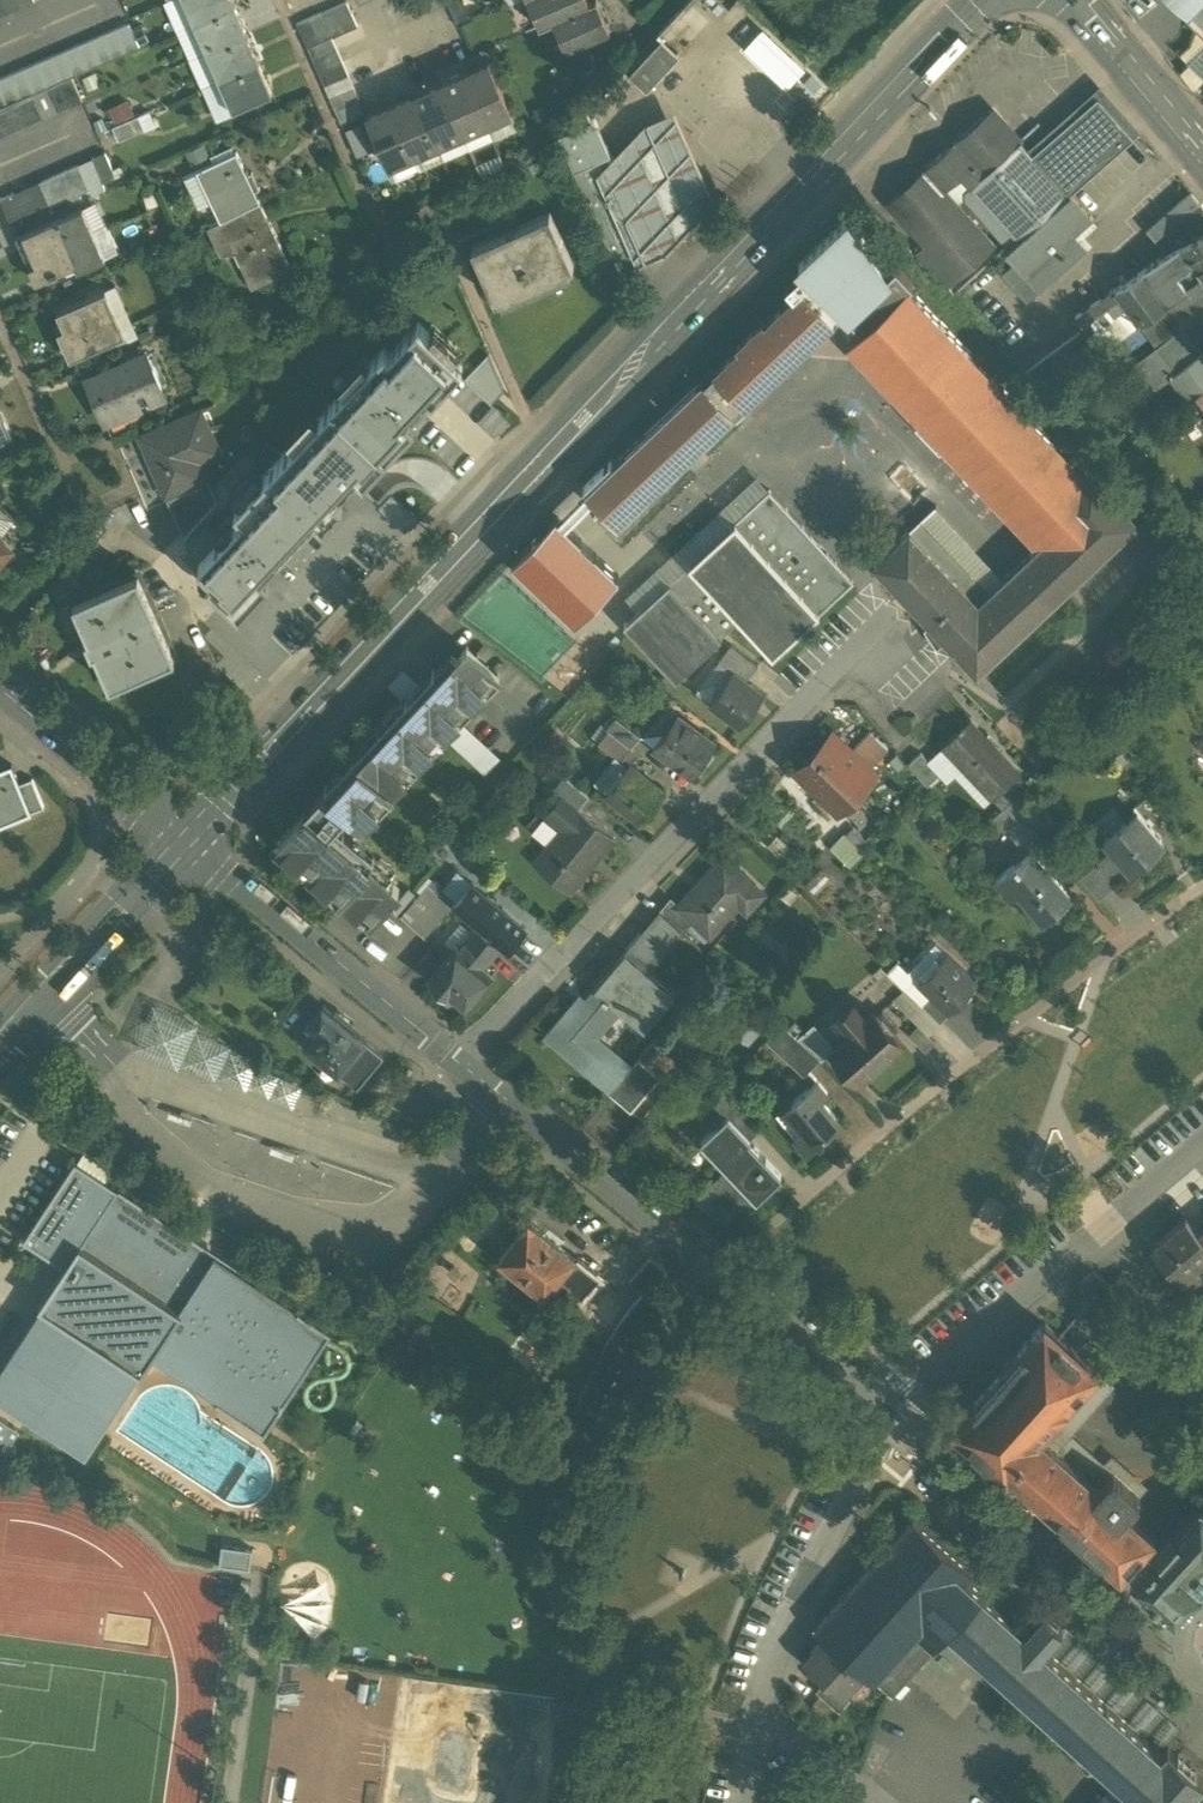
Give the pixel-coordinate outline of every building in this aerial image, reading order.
[(9,12),(4,0),(0,0),(0,16),(9,12)] [(9,12),(22,7),(19,0),(4,0),(9,12)] [(194,23),(234,5),(232,0),(184,0),(194,23)] [(540,25),(553,20),(591,3),(589,0),(529,0),(540,25)] [(591,3),(553,20),(566,49),(610,30),(597,0),(591,3)] [(1202,16),(1202,0),(1187,0),(1202,16)] [(347,1),(335,7),(346,31),(358,26),(347,1)] [(234,5),(194,23),(207,52),(247,34),(234,5)] [(335,7),(322,12),(333,37),(346,31),(335,7)] [(322,12),(310,18),(320,42),(332,37),(333,37),(322,12)] [(310,18),(297,23),(308,48),(320,42),(310,18)] [(128,23),(114,29),(126,53),(139,47),(128,23)] [(126,53),(114,29),(101,35),(113,59),(126,53)] [(247,34),(207,52),(219,79),(220,80),(259,63),(247,34)] [(113,59),(101,35),(88,40),(100,65),(113,59)] [(320,42),(308,48),(313,60),(338,50),(332,37),(320,42)] [(663,38),(630,73),(648,89),(681,54),(663,38)] [(88,40),(75,46),(87,70),(100,65),(88,40)] [(75,46),(62,52),(73,76),(87,70),(75,46)] [(1189,62),(1202,76),(1202,48),(1189,62)] [(338,50),(313,60),(319,73),(343,62),(338,50)] [(62,52),(49,58),(60,82),(72,76),(72,77),(73,76),(62,52)] [(49,58),(35,64),(47,88),(59,83),(60,82),(49,58)] [(489,61),(465,72),(487,123),(512,112),(489,61)] [(343,62),(319,73),(324,85),(349,75),(343,62)] [(259,63),(220,80),(227,96),(227,97),(234,110),(273,92),(259,63)] [(35,64),(24,69),(36,93),(46,88),(47,88),(35,64)] [(24,69),(9,75),(20,99),(32,94),(36,93),(24,69)] [(465,72),(440,82),(463,134),(487,123),(465,72)] [(9,75),(0,79),(0,90),(7,105),(19,100),(20,99),(9,75)] [(349,75),(324,85),(330,98),(354,87),(349,75)] [(60,82),(59,83),(69,106),(82,100),(72,77),(72,76),(60,82)] [(219,79),(204,86),(211,103),(227,96),(220,80),(219,79)] [(440,82),(416,93),(439,144),(463,134),(440,82)] [(47,88),(46,88),(56,112),(69,106),(59,83),(47,88)] [(354,87),(330,98),(336,110),(360,100),(354,87)] [(36,93),(32,94),(43,118),(56,112),(46,88),(36,93)] [(1139,131),(1098,92),(1031,151),(1021,139),(971,184),(1009,228),(1018,239),(1069,193),(1139,131)] [(439,144),(416,93),(392,104),(415,155),(439,144)] [(20,99),(19,100),(29,124),(43,118),(32,94),(20,99)] [(110,105),(116,119),(134,112),(128,98),(110,105)] [(19,100),(7,105),(17,129),(29,124),(19,100)] [(360,100),(336,110),(341,123),(366,112),(360,100)] [(415,155),(392,104),(367,115),(390,166),(415,155)] [(7,105),(0,108),(0,127),(3,135),(17,129),(7,105)] [(646,121),(601,166),(637,248),(631,251),(637,264),(666,251),(715,199),(674,107),(646,121)] [(959,138),(922,172),(917,177),(916,183),(920,187),(906,199),(902,195),(897,195),(890,202),(927,244),(927,245),(957,275),(991,245),(956,207),(957,205),(944,190),(961,174),(971,184),(1021,139),(994,108),(960,139),(959,138)] [(138,116),(112,127),(118,141),(144,130),(138,116)] [(595,117),(559,133),(575,168),(598,159),(599,158),(611,153),(595,117)] [(1041,119),(1025,132),(1032,142),(1049,129),(1041,119)] [(463,134),(439,144),(445,158),(469,147),(463,134)] [(439,144),(415,155),(421,169),(445,158),(439,144)] [(237,152),(197,171),(221,220),(260,202),(237,152)] [(116,177),(105,153),(92,159),(103,183),(116,177)] [(92,159),(79,165),(90,189),(93,195),(106,190),(103,183),(92,159)] [(601,166),(598,159),(575,168),(615,258),(631,251),(637,248),(601,166)] [(79,165),(66,170),(77,195),(90,189),(79,165)] [(77,195),(66,170),(53,176),(63,200),(77,195)] [(63,200),(53,176),(40,182),(50,206),(63,200)] [(40,182),(26,188),(37,212),(50,206),(40,182)] [(37,212),(26,188),(13,194),(24,218),(37,212)] [(1011,246),(1005,251),(1041,291),(1088,247),(1077,234),(1093,219),(1069,193),(1018,239),(1011,246)] [(13,194),(0,199),(10,223),(24,218),(13,194)] [(221,220),(210,226),(220,247),(231,242),(252,287),(292,269),(260,202),(221,220)] [(1162,232),(1160,239),(1168,251),(1168,250),(1182,242),(1202,228),(1202,205),(1162,232)] [(105,257),(83,208),(58,219),(78,263),(81,268),(105,257)] [(550,211),(471,245),(495,299),(574,264),(550,211)] [(887,273),(849,215),(799,261),(813,275),(803,285),(832,316),(842,307),(862,327),(852,337),(868,354),(863,358),(919,418),(915,421),(940,447),(944,443),(1039,545),(1020,562),(1054,599),(1138,520),(1093,471),(1088,476),(1004,387),(1003,388),(976,360),(978,358),(910,287),(914,283),(897,264),(887,273)] [(58,219),(24,234),(37,263),(30,267),(37,282),(78,263),(58,219)] [(1018,239),(1009,228),(1002,235),(1011,246),(1018,239)] [(1182,242),(1202,270),(1202,228),(1182,242)] [(1168,251),(1143,269),(1167,302),(1202,276),(1202,270),(1182,242),(1168,250),(1168,251)] [(957,275),(927,245),(927,244),(917,254),(946,285),(957,275)] [(1143,269),(1116,288),(1139,320),(1141,322),(1166,303),(1167,302),(1143,269)] [(1166,303),(1183,325),(1132,365),(1151,389),(1179,367),(1202,349),(1202,348),(1202,276),(1167,302),(1166,303)] [(832,316),(803,285),(765,320),(763,317),(735,343),(738,346),(702,379),(702,380),(733,413),(834,318),(832,316)] [(1139,320),(1116,288),(1075,315),(1084,327),(1099,347),(1139,320)] [(105,290),(57,311),(65,328),(59,330),(65,346),(72,343),(77,355),(125,334),(105,290)] [(465,363),(419,321),(391,351),(386,346),(333,402),(388,454),(401,439),(394,432),(431,393),(434,396),(461,367),(465,363)] [(1099,347),(1084,327),(1039,361),(1056,384),(1101,351),(1099,347)] [(1202,349),(1179,367),(1196,390),(1202,385),(1202,350),(1202,349)] [(147,355),(89,381),(106,420),(165,394),(147,355)] [(1056,384),(1039,361),(1026,370),(1046,391),(1056,384)] [(733,413),(702,380),(702,379),(700,377),(613,463),(610,461),(583,486),(588,491),(594,497),(602,507),(618,524),(686,458),(732,414),(733,413)] [(1074,408),(1061,394),(1055,400),(1068,414),(1074,408)] [(366,477),(388,454),(333,402),(236,505),(245,513),(200,561),(213,574),(208,579),(240,610),(272,577),(264,570),(317,514),(324,521),(341,502),(334,496),(359,470),(366,477)] [(201,410),(141,436),(166,495),(196,482),(207,477),(192,442),(211,434),(201,410)] [(11,438),(1,417),(0,417),(0,443),(11,438)] [(618,524),(602,507),(595,514),(596,515),(619,537),(690,461),(686,458),(618,524)] [(756,474),(676,548),(690,564),(736,521),(770,490),(756,474)] [(198,486),(167,499),(184,536),(191,528),(217,500),(207,477),(196,482),(198,486)] [(853,579),(770,490),(736,521),(819,610),(853,579)] [(572,519),(594,497),(588,491),(565,513),(560,518),(566,524),(572,519)] [(1006,575),(935,502),(921,516),(991,590),(1006,575)] [(0,507),(0,530),(11,517),(0,507)] [(557,516),(513,562),(576,621),(620,575),(566,524),(560,518),(557,516)] [(1006,575),(991,590),(921,516),(874,559),(978,670),(1054,599),(1020,562),(1006,575)] [(819,610),(736,521),(690,564),(740,617),(773,653),(819,610)] [(13,542),(0,531),(0,558),(13,542)] [(740,617),(690,564),(670,582),(720,636),(740,617)] [(138,573),(73,601),(88,636),(86,637),(92,651),(95,650),(110,685),(175,656),(138,573)] [(464,618),(543,679),(577,642),(503,575),(464,618)] [(720,636),(670,582),(633,616),(632,616),(624,623),(676,680),(721,638),(720,636)] [(731,645),(718,663),(732,673),(733,672),(745,682),(758,665),(731,645)] [(467,646),(359,762),(392,792),(500,676),(467,646)] [(718,663),(696,692),(711,703),(732,673),(718,663)] [(732,673),(711,703),(741,725),(763,695),(745,682),(733,672),(732,673)] [(715,742),(677,713),(653,745),(692,774),(715,742)] [(641,735),(616,716),(607,729),(608,730),(631,748),(641,735)] [(1019,773),(969,721),(964,726),(962,725),(958,728),(960,730),(943,747),(993,798),(1019,773)] [(631,748),(608,730),(599,741),(622,759),(631,748)] [(889,751),(871,733),(852,753),(868,768),(870,771),(889,751)] [(852,753),(833,735),(797,772),(831,806),(868,768),(852,753)] [(1125,748),(1116,756),(1123,764),(1132,756),(1125,748)] [(939,773),(920,753),(906,765),(926,786),(939,773)] [(392,792),(359,762),(331,792),(348,808),(363,822),(365,821),(392,792)] [(664,790),(630,763),(606,793),(640,820),(664,790)] [(29,814),(27,807),(29,806),(20,785),(12,766),(0,771),(0,826),(29,814)] [(589,794),(565,774),(553,790),(560,796),(562,794),(579,808),(589,794)] [(45,807),(33,779),(20,785),(29,806),(27,807),(29,814),(45,807)] [(331,792),(325,786),(325,785),(313,798),(313,799),(305,808),(307,810),(308,810),(330,828),(348,808),(331,792)] [(579,808),(562,794),(560,796),(545,815),(562,828),(534,863),(571,892),(614,837),(579,808)] [(1027,816),(1012,800),(997,813),(1012,829),(1027,816)] [(348,808),(330,828),(369,862),(374,857),(378,860),(379,859),(354,838),(367,824),(365,821),(363,822),(348,808)] [(330,828),(308,810),(307,810),(279,844),(341,896),(369,862),(330,828)] [(1138,812),(1104,840),(1131,872),(1164,843),(1138,812)] [(1012,829),(997,813),(994,816),(1020,846),(1025,842),(1012,829)] [(1027,816),(1012,829),(1025,842),(1031,848),(1032,849),(1045,838),(1027,816)] [(866,840),(853,826),(845,835),(858,848),(866,840)] [(1020,846),(1010,855),(1015,861),(1031,848),(1025,842),(1020,846)] [(1032,849),(1031,848),(1015,861),(995,879),(1011,898),(1018,892),(1043,921),(1072,896),(1032,849)] [(1107,852),(1080,876),(1099,898),(1126,875),(1107,852)] [(678,905),(677,906),(693,920),(709,935),(737,903),(746,911),(763,893),(723,856),(678,905)] [(379,859),(378,860),(374,857),(369,862),(388,878),(396,869),(381,857),(379,859)] [(369,862),(341,896),(371,922),(399,888),(388,878),(369,862)] [(435,883),(404,920),(426,938),(453,905),(457,901),(435,883)] [(526,929),(473,883),(457,901),(453,905),(507,951),(526,929)] [(693,920),(677,906),(678,905),(671,898),(660,910),(683,931),(693,920)] [(660,910),(640,933),(664,953),(683,931),(660,910)] [(477,927),(460,948),(457,946),(449,956),(431,977),(434,979),(435,982),(439,986),(442,988),(445,990),(449,992),(466,1006),(492,976),(482,967),(501,946),(478,927),(477,927)] [(664,953),(640,933),(626,950),(649,971),(664,953)] [(434,944),(417,964),(431,977),(449,956),(434,944)] [(626,950),(579,1005),(574,1001),(543,1037),(597,1083),(620,1057),(596,1037),(620,1008),(645,1029),(675,993),(649,971),(626,950)] [(946,952),(918,980),(929,991),(948,1010),(950,1008),(976,981),(946,952)] [(919,1001),(907,990),(893,999),(928,1033),(939,1021),(919,1001)] [(948,1010),(929,991),(919,1001),(939,1021),(951,1009),(950,1008),(948,1010)] [(152,1003),(132,1050),(179,1070),(199,1023),(152,1003)] [(865,1018),(853,1004),(840,1015),(853,1029),(865,1018)] [(354,1023),(337,1009),(333,1014),(323,1005),(301,1032),(310,1040),(307,1045),(338,1071),(365,1040),(350,1028),(354,1023)] [(853,1029),(844,1037),(844,1038),(870,1067),(900,1041),(889,1028),(895,1023),(883,1010),(877,1015),(874,1011),(865,1018),(853,1029)] [(834,1046),(813,1024),(799,1039),(800,1040),(820,1058),(822,1060),(835,1049),(833,1047),(834,1046)] [(231,1046),(197,1030),(182,1067),(215,1080),(231,1046)] [(834,1046),(833,1047),(835,1049),(860,1077),(870,1067),(844,1038),(834,1046)] [(365,1040),(338,1071),(357,1087),(383,1055),(365,1040)] [(820,1058),(800,1040),(789,1052),(809,1070),(820,1058)] [(258,1063),(231,1051),(219,1078),(246,1090),(258,1063)] [(620,1057),(597,1083),(608,1092),(631,1066),(620,1057)] [(637,1060),(608,1092),(632,1112),(660,1079),(637,1060)] [(303,1086),(260,1066),(250,1088),(293,1108),(303,1086)] [(818,1081),(785,1106),(804,1130),(795,1138),(804,1149),(835,1125),(817,1101),(827,1093),(818,1081)] [(760,1130),(724,1089),(714,1102),(727,1116),(750,1139),(760,1130)] [(727,1116),(701,1141),(727,1168),(719,1176),(749,1206),(781,1176),(748,1141),(750,1139),(727,1116)] [(76,1159),(24,1238),(38,1248),(41,1241),(68,1259),(39,1304),(47,1309),(0,1381),(0,1397),(86,1453),(103,1427),(93,1421),(131,1364),(142,1371),(152,1355),(265,1430),(309,1363),(327,1336),(332,1327),(76,1159)] [(727,1226),(749,1206),(719,1176),(694,1199),(727,1226)] [(1152,1244),(1187,1286),(1202,1272),(1191,1260),(1202,1250),(1202,1236),(1197,1229),(1198,1228),(1187,1215),(1152,1244)] [(575,1256),(529,1220),(500,1257),(545,1293),(546,1293),(557,1301),(571,1283),(560,1275),(575,1256)] [(649,1257),(629,1281),(644,1293),(665,1270),(649,1257)] [(1093,1268),(1080,1279),(1100,1295),(1111,1285),(1108,1282),(1110,1281),(1093,1268)] [(1140,1292),(1122,1272),(1110,1281),(1108,1282),(1127,1303),(1140,1292)] [(367,1280),(349,1280),(349,1291),(367,1292),(367,1280)] [(1045,1321),(953,1425),(1005,1471),(1008,1468),(1040,1433),(1097,1368),(1045,1321)] [(1196,1372),(1181,1393),(1202,1411),(1202,1378),(1196,1372)] [(0,1417),(0,1449),(5,1453),(20,1429),(0,1417)] [(1099,1486),(1040,1433),(1008,1468),(1121,1570),(1125,1566),(1153,1534),(1125,1509),(1099,1486)] [(1114,1470),(1099,1486),(1125,1509),(1140,1493),(1114,1470)] [(1175,1529),(1170,1525),(1158,1539),(1153,1534),(1125,1566),(1133,1573),(1130,1577),(1176,1619),(1202,1591),(1202,1502),(1201,1500),(1175,1529)] [(912,1516),(815,1625),(827,1635),(864,1669),(893,1695),(949,1632),(947,1630),(980,1594),(964,1579),(972,1569),(912,1516)] [(220,1564),(250,1568),(253,1548),(222,1544),(220,1564)] [(1044,1650),(1063,1628),(1044,1611),(1024,1633),(980,1594),(947,1630),(949,1632),(1128,1792),(1127,1794),(1118,1802),(1186,1802),(1198,1789),(1200,1791),(1202,1788),(1201,1786),(1202,1784),(1202,1779),(1168,1747),(1161,1754),(1044,1650)] [(864,1669),(827,1635),(806,1658),(827,1676),(843,1691),(844,1690),(864,1669)] [(843,1691),(827,1676),(816,1688),(840,1709),(851,1696),(844,1690),(843,1691)]
